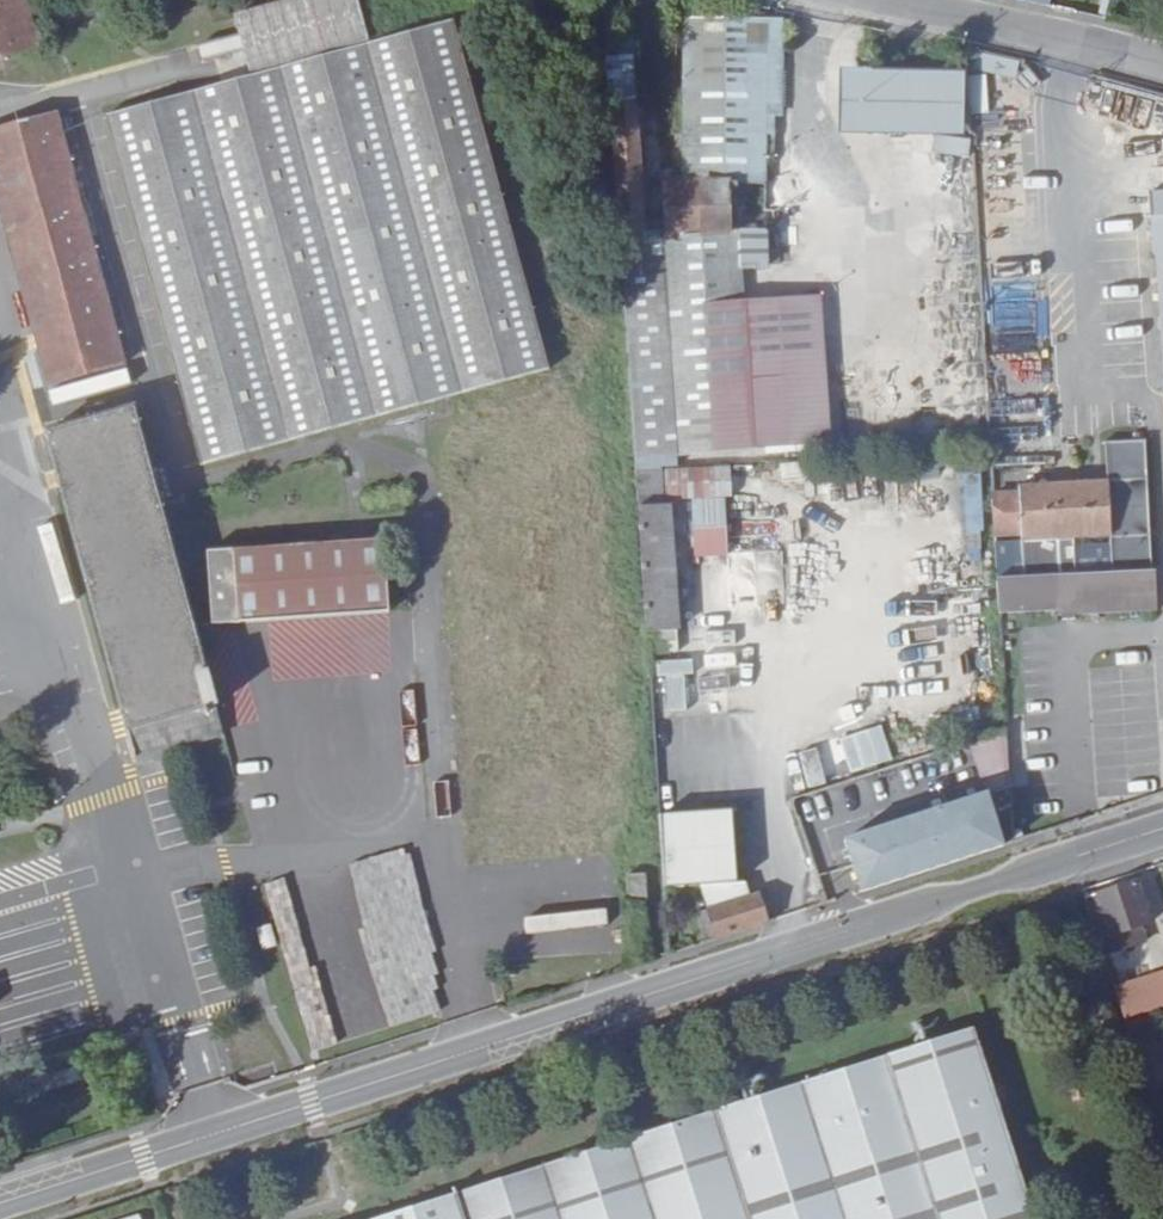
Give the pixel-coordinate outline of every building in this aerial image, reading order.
[(37,50),(25,0),(0,0),(0,61),(37,50)] [(253,74),(373,42),(362,0),(305,0),(238,18),(253,74)] [(605,40),(634,462),(635,469),(662,468),(661,451),(730,446),(830,439),(821,326),(744,332),(737,226),(728,226),(728,179),(763,180),(763,132),(763,110),(775,110),(780,110),(779,18),(686,16),(690,172),(670,171),(671,230),(650,231),(644,146),(668,145),(667,133),(681,132),(679,99),(649,102),(651,134),(643,134),(638,55),(620,56),(620,39),(605,40)] [(456,24),(109,117),(202,467),(550,371),(456,24)] [(936,45),(923,42),(921,55),(933,58),(936,45)] [(962,70),(830,51),(817,140),(949,159),(962,70)] [(775,131),(775,110),(763,110),(763,132),(767,131),(775,131)] [(55,114),(0,129),(0,149),(59,133),(55,114)] [(774,140),(775,131),(767,131),(766,159),(788,158),(788,139),(774,140)] [(0,149),(0,198),(51,385),(123,367),(59,133),(0,149)] [(1162,236),(1162,189),(1151,190),(1154,212),(1157,213),(1158,236),(1162,236)] [(168,528),(135,409),(47,433),(135,758),(223,735),(168,528)] [(1143,439),(1105,441),(1107,481),(1016,485),(1018,492),(992,494),(999,612),(1059,608),(1072,607),(1159,602),(1157,569),(1152,568),(1143,439)] [(661,451),(662,468),(731,463),(730,446),(661,451)] [(680,630),(675,504),(640,506),(644,631),(680,630)] [(387,539),(209,550),(214,623),(392,613),(387,539)] [(1073,621),(1072,607),(1059,608),(1059,621),(1073,621)] [(663,675),(691,673),(690,660),(662,662),(663,675)] [(881,725),(838,739),(849,774),(892,760),(881,725)] [(817,748),(796,753),(804,789),(826,784),(817,748)] [(844,838),(860,890),(1003,844),(979,768),(971,770),(978,795),(844,838)] [(659,812),(664,885),(700,882),(736,879),(730,807),(659,812)] [(627,873),(628,901),(647,900),(645,873),(627,873)] [(700,882),(708,909),(747,897),(743,878),(736,879),(700,882)] [(1099,898),(1088,902),(1099,937),(1113,932),(1126,928),(1151,920),(1139,882),(1098,895),(1099,898)] [(697,912),(705,941),(766,921),(758,894),(747,897),(708,909),(697,912)] [(1128,936),(1126,928),(1113,932),(1116,940),(1128,936)] [(1116,989),(1123,1012),(1155,1001),(1162,999),(1162,974),(1116,989)] [(1155,1001),(1123,1012),(1126,1021),(1159,1012),(1155,1001)] [(972,1025),(369,1218),(1034,1218),(972,1025)] [(141,1035),(133,1038),(136,1049),(147,1051),(141,1035)] [(141,1064),(143,1074),(153,1070),(147,1051),(141,1064)]
